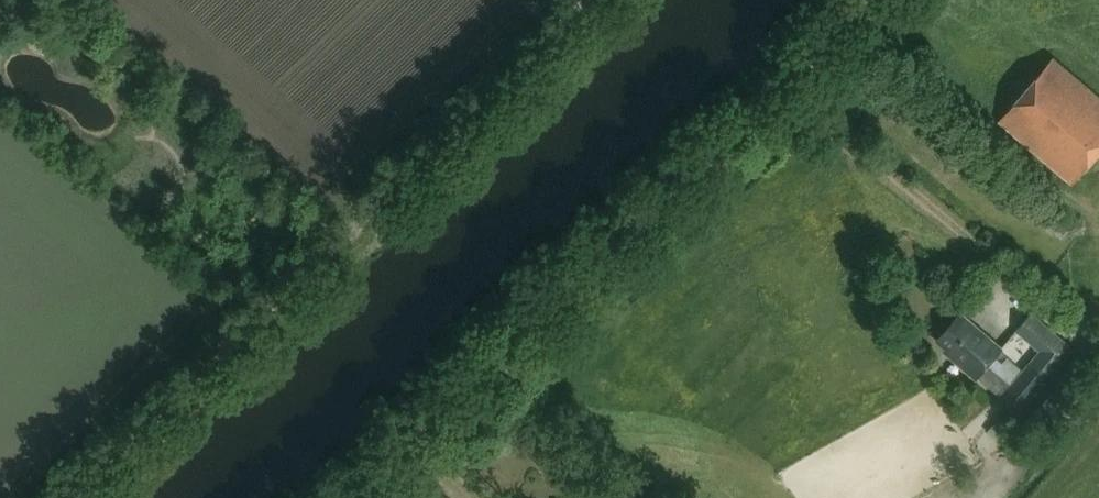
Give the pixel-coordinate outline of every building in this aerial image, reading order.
[(1098,152),(1098,96),(1053,57),(998,121),(1072,184),(1098,152)] [(1017,415),(1074,348),(1031,312),(1015,331),(1038,350),(997,399),(1017,415)] [(937,341),(950,352),(948,354),(978,379),(1004,348),(961,313),(937,341)]
